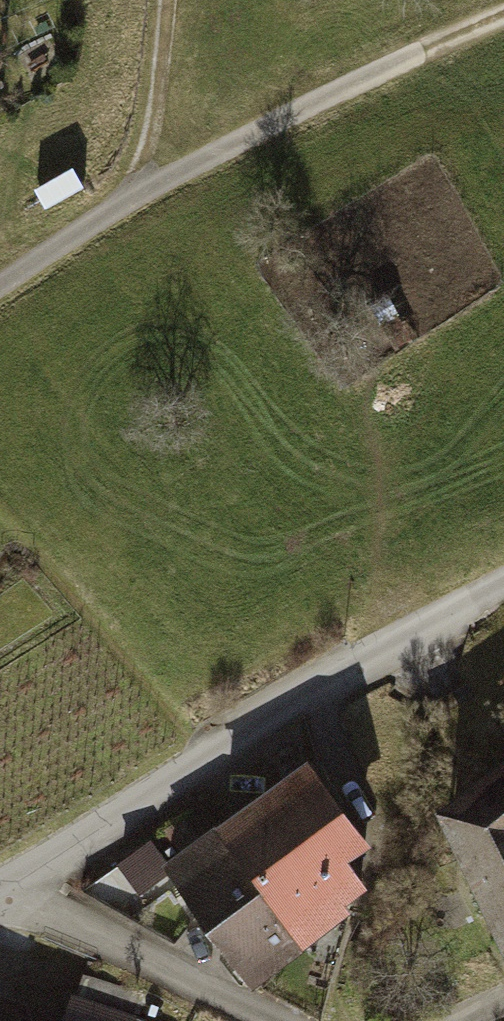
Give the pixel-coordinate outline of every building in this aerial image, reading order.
[(446,791),(503,921),(503,751),(446,791)] [(367,853),(302,764),(162,866),(253,992),(373,905),(346,868),(367,853)] [(0,986),(0,1020),(122,1020),(0,986)]
